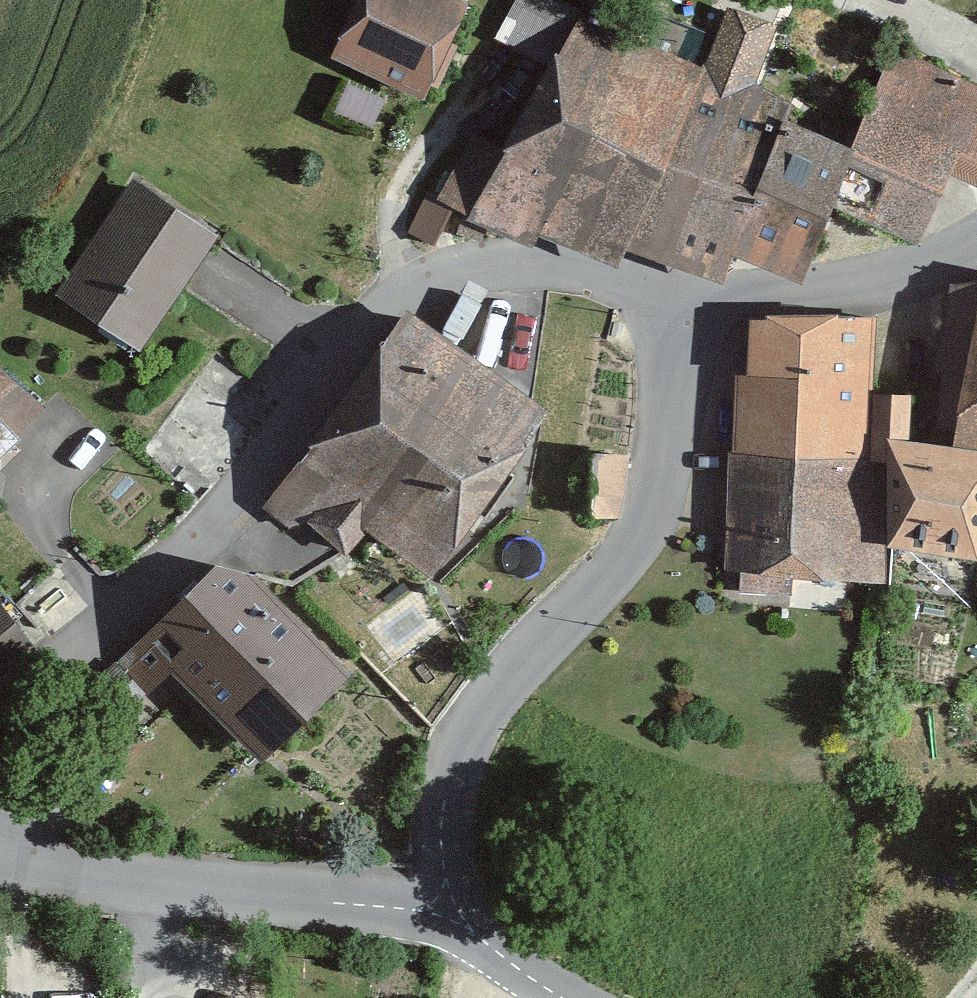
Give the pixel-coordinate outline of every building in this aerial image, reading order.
[(304,55),(409,104),(455,6),(442,0),(331,0),(304,55)] [(592,259),(606,230),(679,63),(548,1),(444,222),(511,253),(523,227),(592,259)] [(806,198),(904,242),(936,173),(975,191),(976,188),(976,103),(881,59),(833,145),(806,198)] [(762,97),(679,63),(606,230),(698,276),(711,247),(722,183),(756,110),(762,97)] [(806,198),(833,145),(756,110),(722,183),(711,247),(778,284),(806,198)] [(42,298),(133,356),(209,239),(118,180),(42,298)] [(917,427),(976,436),(976,265),(969,277),(940,275),(917,427)] [(314,399),(472,503),(537,404),(379,301),(314,399)] [(717,448),(850,459),(857,387),(863,312),(734,315),(730,372),(720,371),(717,448)] [(30,405),(0,375),(0,434),(30,405)] [(857,387),(850,459),(855,545),(946,558),(965,449),(895,437),(898,391),(857,387)] [(346,526),(415,578),(472,503),(314,399),(247,511),(318,564),(346,526)] [(717,448),(713,568),(861,579),(855,545),(850,459),(717,448)] [(127,638),(244,752),(339,655),(223,541),(127,638)] [(23,638),(0,606),(0,656),(23,638)]
